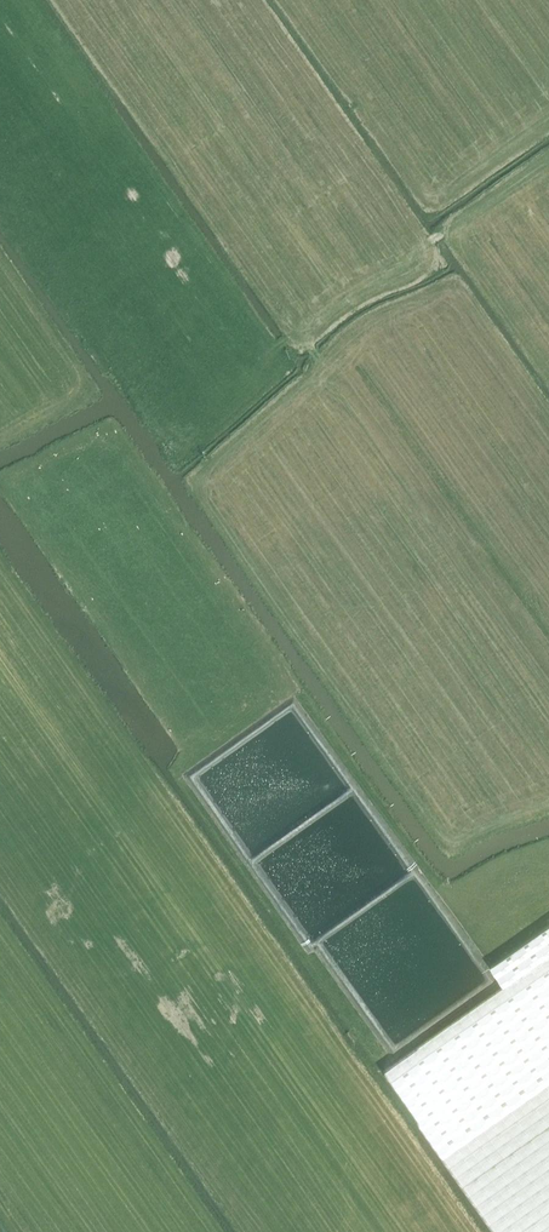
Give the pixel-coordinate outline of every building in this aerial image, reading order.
[(492,966),(503,985),(393,1062),(384,1068),(499,1231),(548,1231),(548,925),(492,966)]
